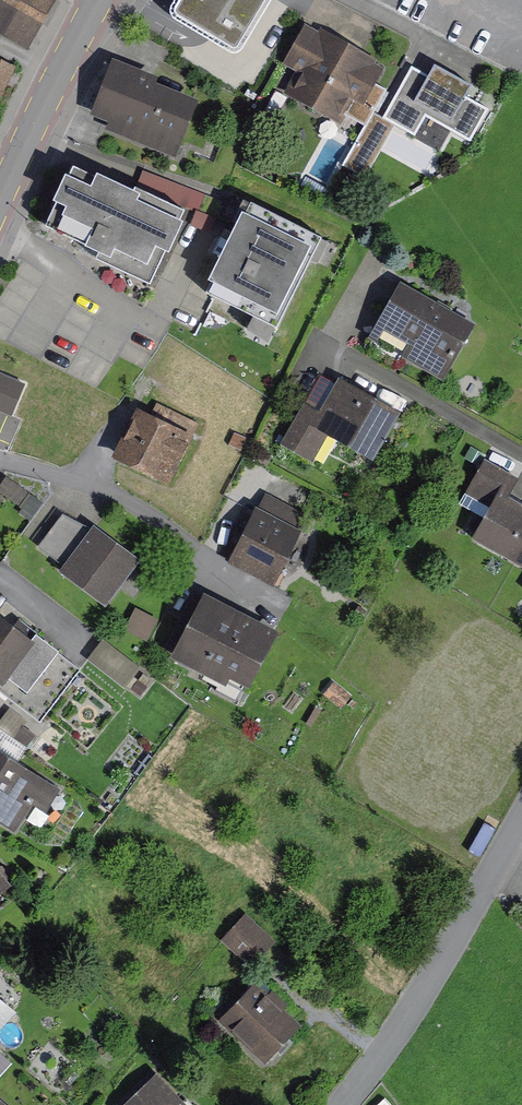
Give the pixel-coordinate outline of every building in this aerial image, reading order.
[(34,44),(59,0),(0,0),(0,25),(34,44)] [(167,13),(240,56),(274,0),(175,0),(167,13)] [(383,61),(314,26),(291,71),(284,84),(352,118),(383,61)] [(22,65),(0,55),(0,113),(22,65)] [(199,93),(127,58),(100,111),(172,147),(199,93)] [(445,147),(453,130),(474,141),(491,107),(471,96),(477,84),(440,66),(435,77),(415,67),(388,119),(445,147)] [(58,219),(118,245),(113,257),(160,282),(190,210),(84,162),(58,219)] [(287,215),(255,201),(214,289),(284,323),(327,234),(317,230),(287,215)] [(482,322),(407,280),(375,336),(449,378),(482,322)] [(11,361),(0,382),(0,414),(64,447),(88,401),(11,361)] [(345,380),(329,412),(310,403),(289,444),(323,460),(336,433),(379,455),(403,408),(345,380)] [(192,433),(144,412),(124,456),(172,477),(192,433)] [(507,493),(481,538),(521,561),(521,502),(507,493)] [(301,522),(262,505),(240,556),(279,573),(301,522)] [(92,530),(69,512),(47,539),(70,558),(66,564),(108,597),(141,555),(99,522),(92,530)] [(246,615),(209,597),(180,657),(216,675),(246,615)] [(21,626),(0,657),(0,685),(42,712),(76,662),(21,626)] [(0,748),(0,807),(24,823),(51,783),(0,748)] [(0,866),(0,896),(14,883),(0,866)] [(251,920),(234,941),(262,964),(279,943),(251,920)] [(263,985),(228,1023),(269,1060),(304,1022),(263,985)] [(161,1075),(133,1104),(193,1104),(161,1075)] [(0,1092),(0,1104),(16,1104),(0,1092)]
